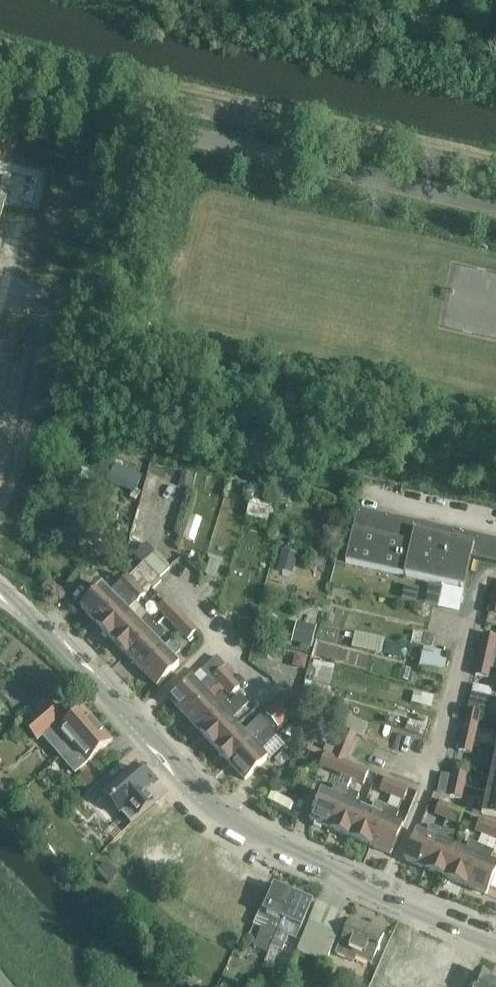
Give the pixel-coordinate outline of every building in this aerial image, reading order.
[(358,509),(346,562),(465,589),(472,558),(495,563),(495,539),(358,509)] [(134,555),(151,572),(161,582),(162,581),(160,578),(171,567),(156,552),(155,552),(147,544),(134,555)] [(128,575),(110,593),(103,586),(81,608),(97,624),(151,572),(134,555),(142,564),(130,576),(128,575)] [(151,592),(154,589),(161,582),(151,572),(97,624),(112,640),(134,618),(143,610),(136,603),(150,590),(151,592)] [(168,599),(157,610),(165,618),(176,607),(168,599)] [(176,607),(165,618),(180,633),(191,623),(176,607)] [(143,610),(134,618),(112,640),(127,655),(149,633),(157,625),(148,616),(149,616),(143,610)] [(191,623),(180,633),(188,641),(198,630),(191,623)] [(157,625),(149,633),(127,655),(142,671),(164,649),(172,641),(157,625)] [(495,647),(495,636),(484,634),(481,644),(495,647)] [(172,641),(164,649),(142,671),(157,687),(180,665),(173,658),(182,651),(172,641)] [(495,649),(495,647),(481,644),(477,666),(491,669),(495,649)] [(425,647),(422,666),(447,670),(450,651),(425,647)] [(186,717),(208,696),(217,688),(216,688),(219,685),(230,697),(241,687),(232,678),(235,676),(217,657),(193,679),(170,701),(186,717)] [(317,658),(312,675),(331,680),(336,663),(317,658)] [(489,679),(491,669),(477,666),(474,675),(489,679)] [(230,764),(298,701),(289,691),(264,714),(265,714),(262,718),(261,717),(244,733),(238,727),(215,749),(230,764)] [(495,726),(495,716),(489,714),(493,697),(490,696),(472,692),(468,709),(467,709),(465,719),(495,726)] [(222,694),(214,702),(208,696),(186,717),(200,733),(223,711),(231,703),(222,694)] [(231,703),(223,711),(200,733),(215,749),(238,727),(232,721),(249,704),(240,695),(231,703)] [(301,720),(308,712),(298,701),(230,764),(245,781),(268,759),(262,752),(279,736),(275,732),(279,729),(279,730),(296,715),(301,720)] [(84,710),(81,713),(61,730),(56,724),(62,719),(49,704),(24,725),(38,740),(43,736),(61,757),(98,726),(84,710)] [(358,734),(363,723),(347,716),(346,718),(343,727),(358,734)] [(460,741),(475,744),(481,745),(484,734),(495,736),(495,726),(465,719),(460,741)] [(75,773),(81,768),(111,742),(98,726),(61,757),(75,773)] [(347,760),(350,754),(358,735),(345,730),(334,754),(347,760)] [(460,741),(458,751),(473,754),(475,744),(460,741)] [(494,760),(490,759),(487,769),(492,770),(495,771),(495,753),(494,760)] [(352,780),(358,766),(346,761),(340,775),(342,776),(338,786),(335,785),(331,795),(322,792),(310,820),(331,829),(343,801),(348,790),(352,780)] [(358,766),(352,780),(364,785),(369,771),(358,766)] [(151,787),(134,767),(103,794),(120,814),(121,813),(131,824),(155,803),(155,802),(154,803),(145,792),(151,787)] [(492,770),(487,769),(485,779),(490,780),(487,792),(495,794),(495,771),(492,770)] [(86,787),(95,779),(87,770),(78,778),(86,787)] [(440,781),(465,787),(468,774),(454,771),(453,775),(442,773),(440,781)] [(392,797),(398,783),(386,778),(380,791),(392,797)] [(462,800),(465,787),(440,781),(437,794),(443,795),(448,796),(462,800)] [(398,783),(392,797),(404,802),(410,788),(398,783)] [(348,790),(343,801),(331,829),(351,838),(363,809),(355,806),(360,795),(348,790)] [(487,792),(485,803),(475,801),(473,812),(482,814),(495,817),(495,794),(487,792)] [(447,820),(452,806),(441,801),(440,803),(438,802),(441,796),(434,793),(429,806),(437,810),(435,815),(447,820)] [(375,802),(371,812),(363,809),(351,838),(371,846),(383,818),(388,807),(375,802)] [(452,806),(447,820),(459,825),(465,811),(452,806)] [(388,807),(383,818),(371,846),(392,855),(403,826),(395,823),(400,812),(388,807)] [(481,818),(475,832),(487,837),(492,823),(481,818)] [(487,837),(495,841),(495,825),(492,823),(487,837)] [(426,870),(442,830),(430,825),(426,836),(417,832),(405,861),(426,870)] [(446,878),(458,849),(450,846),(455,835),(442,830),(426,870),(446,878)] [(470,842),(466,852),(458,849),(446,878),(466,887),(478,858),(482,847),(470,842)] [(466,887),(487,895),(495,873),(495,865),(490,863),(494,852),(482,847),(478,858),(466,887)] [(271,948),(294,894),(275,886),(264,912),(273,916),(267,931),(261,929),(253,948),(268,954),(271,948)] [(288,938),(296,941),(312,902),(294,894),(271,948),(282,953),(288,938)] [(326,964),(338,935),(319,927),(325,913),(315,908),(297,952),(326,964)] [(356,957),(371,964),(384,932),(352,918),(340,945),(336,953),(354,961),(356,957)] [(491,977),(476,971),(469,986),(486,986),(490,978),(491,977)] [(490,978),(486,986),(495,986),(495,981),(490,978)]
